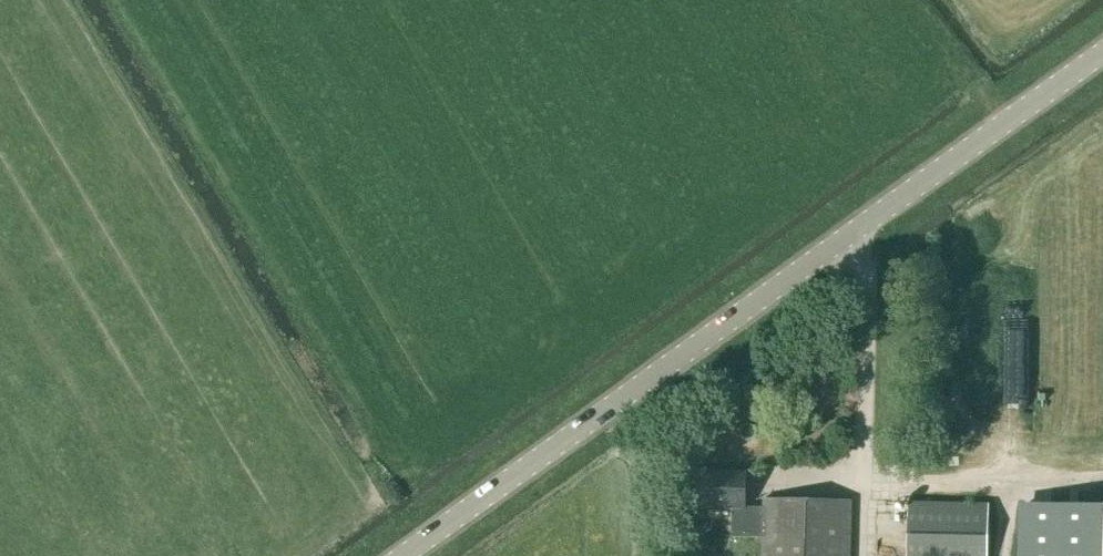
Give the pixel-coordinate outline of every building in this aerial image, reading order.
[(745,507),(746,472),(696,471),(695,507),(733,508),(732,536),(763,537),(762,555),(850,555),(852,501),(764,499),(763,507),(745,507)] [(989,504),(909,503),(908,555),(988,555),(989,504)] [(1024,505),(1023,555),(1102,555),(1102,507),(1024,505)]
